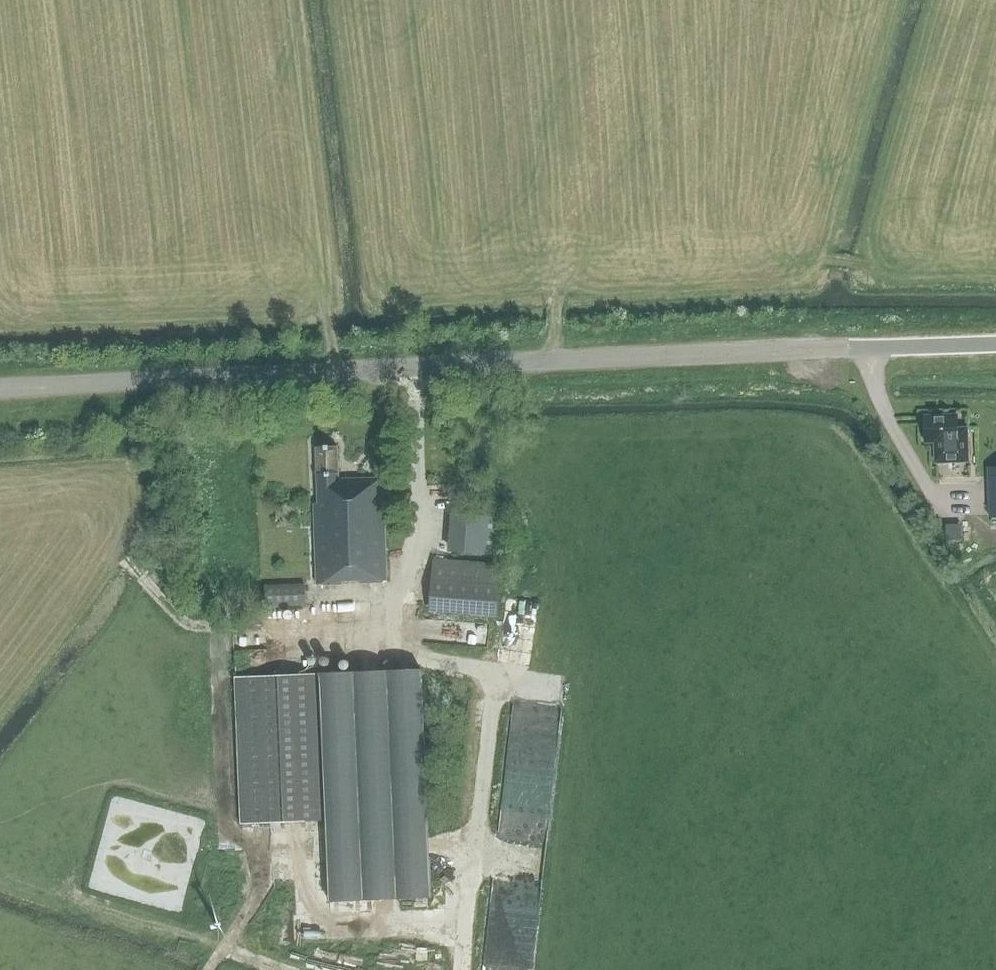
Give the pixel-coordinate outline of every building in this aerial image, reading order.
[(924,442),(935,441),(936,462),(967,461),(966,437),(958,437),(957,415),(923,416),(924,442)] [(316,584),(384,581),(379,477),(335,479),(334,445),(315,445),(317,501),(312,501),(316,584)] [(987,468),(989,517),(995,516),(995,468),(987,468)] [(499,554),(502,517),(453,514),(450,551),(499,554)] [(495,614),(498,569),(431,559),(427,608),(495,614)] [(306,606),(305,583),(264,585),(265,608),(306,606)] [(232,676),(238,823),(323,820),(326,900),(426,897),(417,669),(232,676)]
